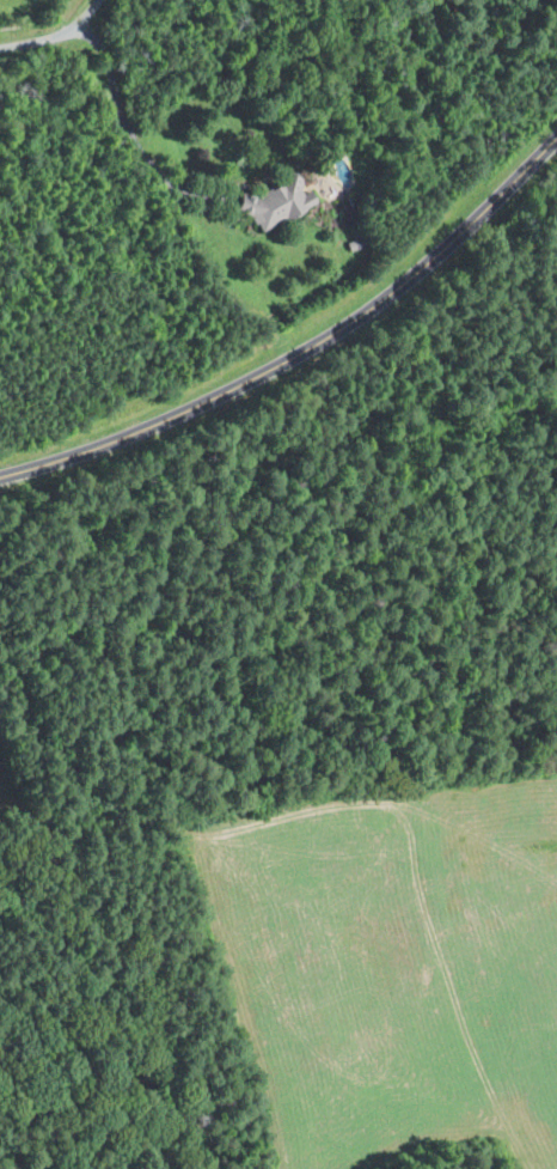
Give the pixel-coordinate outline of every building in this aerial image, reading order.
[(314,201),(306,189),(303,191),(292,172),(238,202),(255,234),(314,201)]
